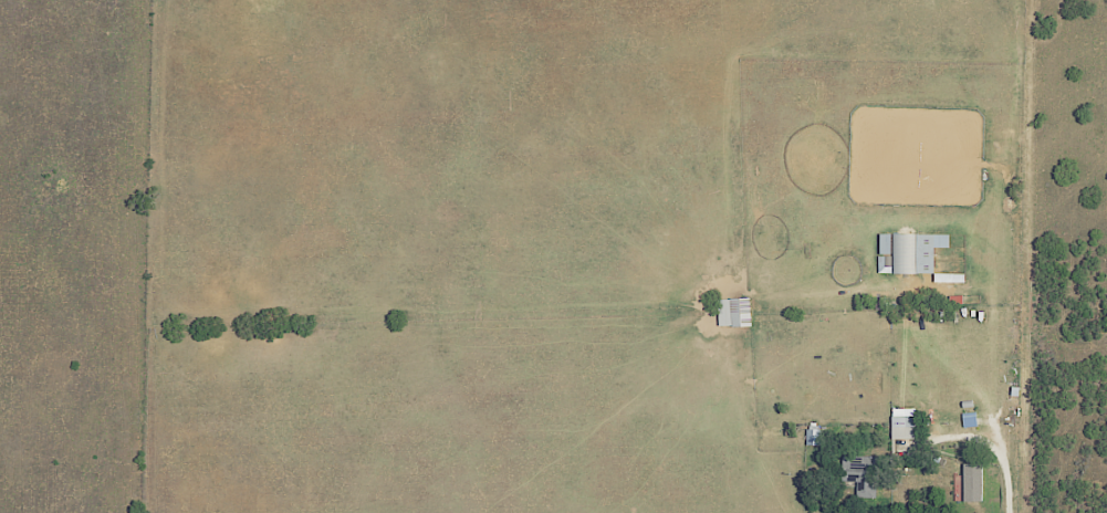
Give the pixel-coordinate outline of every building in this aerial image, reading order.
[(716,300),(717,327),(750,326),(749,298),(716,300)] [(891,440),(915,439),(915,409),(890,409),(891,440)] [(875,470),(880,470),(881,457),(843,456),(842,481),(856,481),(855,498),(874,498),(875,470)] [(980,464),(961,465),(961,475),(955,476),(955,489),(962,489),(962,502),(981,501),(980,464)]
